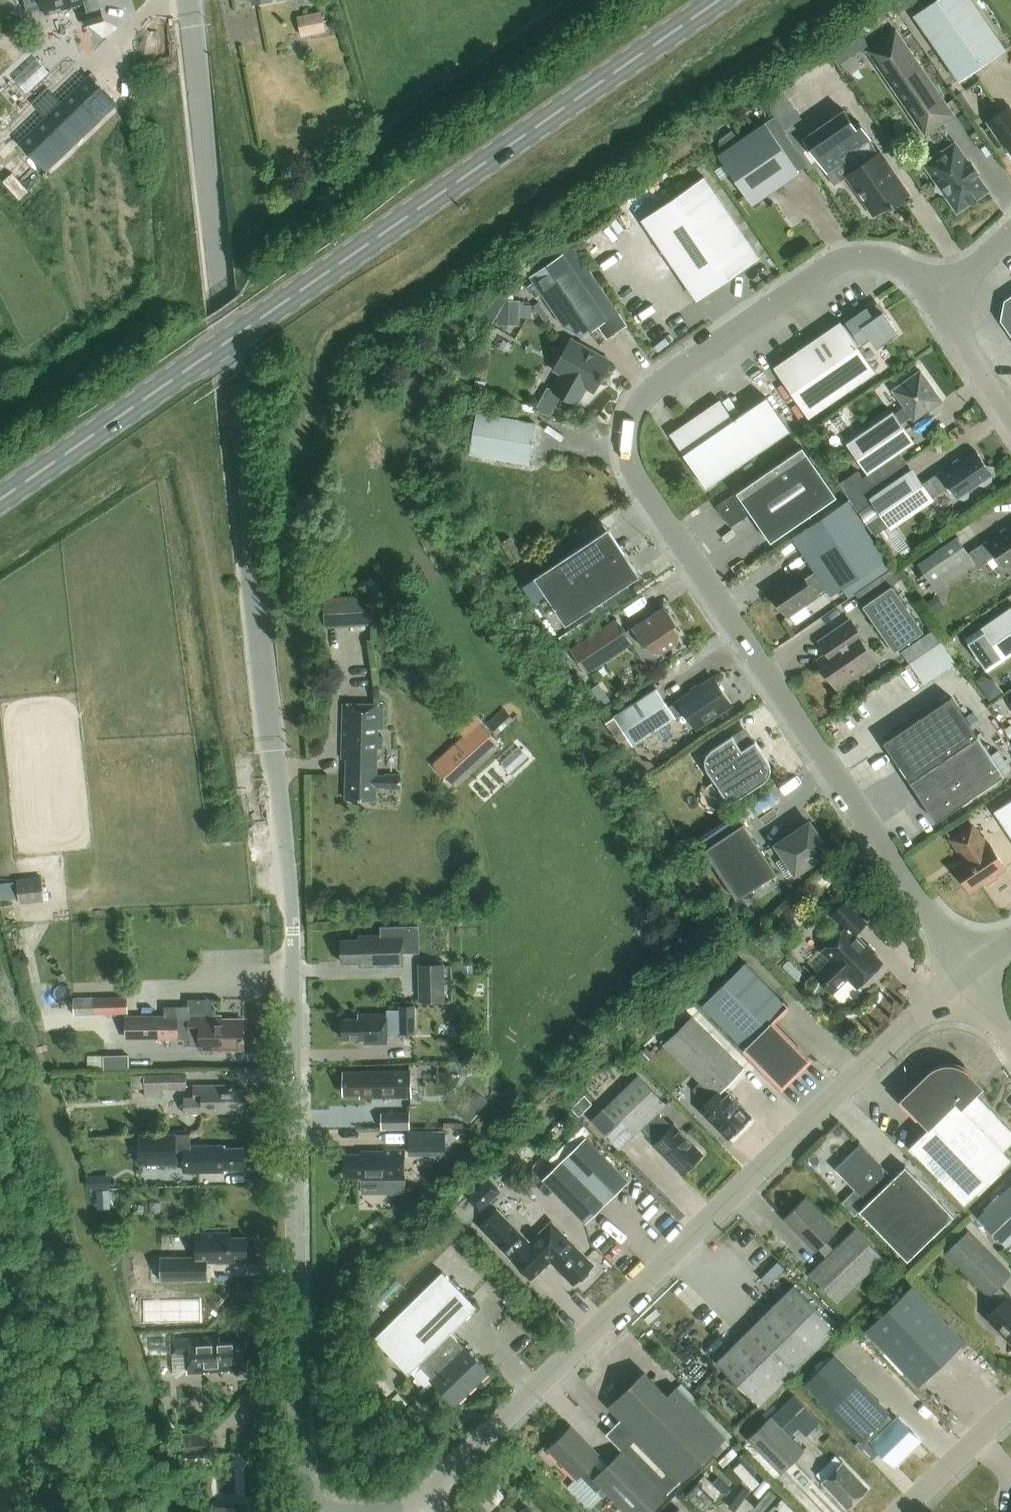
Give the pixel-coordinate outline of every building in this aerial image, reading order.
[(28,10),(43,6),(45,14),(84,3),(87,12),(82,13),(86,25),(103,20),(100,9),(99,9),(97,0),(24,0),(28,10)] [(1005,49),(971,0),(935,0),(913,15),(958,81),(1005,49)] [(319,12),(297,16),(301,37),(323,33),(319,12)] [(924,135),(953,115),(895,31),(866,50),(924,135)] [(36,58),(14,79),(27,92),(48,72),(36,58)] [(116,104),(92,78),(22,145),(46,170),(116,104)] [(780,85),(764,96),(814,169),(820,165),(802,138),(804,137),(794,122),(802,117),(780,85)] [(988,119),(1004,145),(1006,144),(1010,153),(1010,105),(988,119)] [(845,176),(872,215),(888,204),(890,207),(908,195),(879,152),(877,153),(868,140),(870,139),(858,122),(854,125),(843,110),(804,137),(802,138),(820,165),(826,173),(844,161),(851,171),(845,176)] [(807,164),(774,117),(741,139),(733,128),(721,137),(720,142),(725,150),(718,155),(752,204),(798,173),(797,171),(807,164)] [(956,211),(986,191),(975,175),(978,173),(971,163),(968,165),(954,144),(942,153),(940,150),(936,151),(928,156),(928,160),(929,162),(925,165),(936,181),(934,187),(940,194),(945,195),(956,211)] [(696,300),(758,257),(703,177),(641,219),(696,300)] [(572,248),(565,238),(525,264),(533,274),(529,277),(534,284),(529,287),(537,298),(541,295),(562,326),(583,336),(619,312),(575,246),(572,248)] [(521,314),(533,313),(532,298),(500,299),(501,321),(521,320),(521,314)] [(843,326),(840,322),(773,368),(808,418),(874,372),(856,345),(869,336),(876,347),(897,333),(882,312),(880,313),(875,306),(868,311),(866,308),(846,322),(847,323),(843,326)] [(610,362),(570,340),(553,369),(562,374),(553,390),(552,392),(560,396),(575,404),(585,387),(594,392),(610,362)] [(913,442),(901,423),(910,417),(913,421),(941,401),(920,371),(892,390),(903,407),(894,414),(892,412),(846,444),(867,474),(913,442)] [(547,387),(533,412),(537,412),(550,415),(560,396),(552,392),(553,390),(547,387)] [(706,488),(789,431),(766,397),(733,420),(719,400),(669,435),(706,488)] [(528,464),(535,424),(475,414),(469,454),(528,464)] [(770,542),(836,497),(802,447),(737,492),(736,491),(715,506),(730,527),(750,513),(770,542)] [(934,478),(942,490),(946,488),(952,496),(964,499),(967,497),(968,491),(978,484),(983,485),(990,481),(992,468),(986,466),(975,451),(941,473),(939,471),(932,476),(934,478)] [(855,467),(844,485),(854,491),(866,474),(855,467)] [(860,507),(878,534),(930,498),(942,490),(934,478),(932,476),(921,484),(912,471),(860,507)] [(809,565),(830,595),(887,557),(855,509),(809,540),(820,557),(809,565)] [(989,559),(993,557),(999,566),(1010,568),(1010,567),(1010,527),(981,547),(989,559)] [(565,624),(626,584),(639,575),(608,528),(534,577),(535,578),(524,585),(543,614),(554,607),(565,624)] [(522,556),(510,537),(500,543),(512,563),(522,556)] [(989,559),(981,547),(979,544),(967,553),(956,537),(916,564),(935,591),(974,564),(977,568),(989,559)] [(826,588),(814,572),(804,579),(799,571),(769,591),(786,616),(816,596),(816,595),(826,588)] [(894,652),(923,631),(891,585),(862,605),(894,652)] [(373,624),(371,594),(322,597),(324,628),(373,624)] [(964,639),(986,671),(1010,654),(1010,607),(964,639)] [(653,651),(663,652),(677,643),(678,635),(679,635),(673,626),(676,624),(668,611),(667,611),(659,610),(631,628),(625,633),(616,619),(569,650),(585,674),(632,643),(631,641),(633,640),(640,635),(646,644),(648,642),(653,651)] [(877,660),(850,621),(818,643),(826,655),(817,661),(836,688),(877,660)] [(926,681),(958,660),(944,638),(911,659),(926,681)] [(683,710),(696,729),(731,706),(712,677),(668,707),(656,689),(603,724),(622,752),(675,717),(674,717),(683,710)] [(883,742),(935,821),(1003,776),(951,697),(883,742)] [(381,749),(382,705),(342,704),(340,759),(345,759),(344,800),(374,801),(374,789),(399,789),(399,776),(375,775),(376,749),(381,749)] [(515,719),(504,707),(486,723),(497,735),(515,719)] [(458,775),(496,741),(474,716),(457,730),(464,738),(442,757),(458,775)] [(741,750),(732,735),(698,758),(714,781),(710,784),(707,787),(703,784),(701,786),(700,789),(699,793),(699,797),(700,800),(701,804),(703,807),(705,809),(708,812),(709,812),(711,808),(713,809),(719,809),(721,809),(725,807),(764,781),(768,777),(770,772),(770,767),(768,762),(755,741),(741,750)] [(994,811),(1010,837),(1010,800),(994,811)] [(809,823),(776,845),(795,873),(828,851),(809,823)] [(736,901),(776,874),(743,824),(703,850),(736,901)] [(994,875),(1005,867),(989,844),(986,846),(972,826),(951,840),(965,860),(954,867),(970,891),(984,881),(986,884),(995,877),(994,875)] [(42,899),(41,877),(14,878),(14,881),(15,898),(15,901),(42,899)] [(0,883),(0,900),(15,898),(14,881),(0,883)] [(857,988),(882,962),(854,933),(865,922),(846,902),(832,916),(844,929),(821,952),(830,960),(815,974),(833,992),(847,978),(857,988)] [(401,935),(384,936),(359,936),(359,940),(341,940),(342,963),(359,962),(359,966),(402,965),(401,935)] [(445,1000),(444,962),(418,963),(419,1000),(445,1000)] [(782,1086),(808,1060),(771,1022),(787,1005),(745,962),(702,1005),(782,1086)] [(462,965),(463,973),(473,973),(472,965),(462,965)] [(128,1011),(127,995),(74,997),(74,1013),(128,1011)] [(398,1035),(415,1034),(414,1006),(398,1006),(385,1007),(385,1014),(364,1014),(364,1019),(341,1019),(342,1039),(364,1039),(365,1044),(386,1043),(386,1035),(398,1035)] [(189,1008),(187,1008),(165,1008),(165,1018),(129,1018),(129,1041),(177,1040),(190,1040),(190,1045),(200,1045),(201,1051),(231,1051),(231,1048),(244,1048),(244,1022),(230,1022),(230,1020),(222,1020),(222,1017),(190,1017),(189,1008)] [(692,1017),(663,1045),(713,1095),(698,1109),(727,1139),(750,1116),(728,1093),(728,1094),(723,1088),(743,1069),(692,1017)] [(639,1054),(646,1061),(652,1055),(646,1048),(639,1054)] [(106,1052),(106,1067),(130,1067),(130,1052),(106,1052)] [(1010,1160),(1002,1151),(1010,1143),(1010,1131),(975,1094),(985,1085),(978,1078),(970,1068),(964,1064),(957,1061),(951,1060),(943,1060),(935,1063),(899,1098),(929,1128),(909,1147),(965,1204),(1010,1160)] [(360,1098),(411,1097),(410,1071),(342,1072),(343,1095),(360,1095),(360,1098)] [(187,1073),(146,1074),(146,1096),(164,1096),(164,1089),(187,1089),(187,1073)] [(637,1076),(624,1089),(592,1120),(620,1149),(640,1129),(654,1144),(653,1144),(681,1174),(702,1154),(673,1125),(671,1127),(657,1113),(665,1104),(637,1076)] [(192,1085),(192,1098),(185,1098),(186,1113),(246,1113),(246,1090),(229,1090),(229,1085),(192,1085)] [(410,1112),(381,1113),(381,1130),(410,1129),(410,1112)] [(446,1156),(445,1130),(409,1131),(410,1156),(446,1156)] [(191,1146),(190,1134),(140,1135),(140,1163),(184,1162),(184,1172),(226,1171),(226,1168),(247,1168),(247,1149),(226,1149),(226,1145),(191,1146)] [(628,1180),(586,1137),(542,1180),(584,1223),(628,1180)] [(868,1202),(859,1211),(907,1260),(953,1215),(905,1166),(893,1177),(859,1142),(858,1143),(859,1144),(834,1169),(868,1202)] [(404,1181),(404,1150),(383,1150),(383,1151),(361,1151),(361,1155),(344,1155),(344,1177),(361,1177),(361,1180),(404,1181)] [(1010,1241),(1010,1185),(978,1217),(1006,1246),(1010,1241)] [(837,1302),(882,1257),(855,1229),(833,1249),(825,1241),(837,1230),(805,1197),(783,1219),(815,1251),(818,1248),(826,1257),(809,1273),(837,1302)] [(551,1222),(526,1247),(547,1268),(553,1263),(573,1284),(577,1280),(582,1280),(589,1273),(589,1269),(593,1265),(551,1222)] [(197,1229),(197,1256),(161,1257),(161,1280),(209,1280),(209,1262),(248,1261),(247,1237),(230,1237),(230,1229),(197,1229)] [(1009,1295),(1007,1297),(997,1287),(1010,1274),(969,1231),(946,1253),(987,1296),(984,1299),(984,1302),(992,1311),(986,1317),(1010,1343),(1010,1298),(1009,1295)] [(409,1374),(422,1360),(450,1333),(477,1307),(442,1271),(374,1338),(409,1374)] [(759,1405),(836,1329),(794,1286),(717,1362),(759,1405)] [(917,1385),(964,1341),(912,1286),(865,1330),(917,1385)] [(143,1295),(143,1313),(157,1313),(157,1321),(191,1322),(191,1295),(143,1295)] [(450,1333),(422,1360),(436,1375),(430,1380),(454,1405),(489,1371),(465,1346),(464,1348),(450,1333)] [(220,1337),(187,1339),(187,1337),(168,1338),(169,1353),(188,1352),(189,1373),(248,1370),(247,1341),(221,1343),(220,1337)] [(403,1379),(375,1350),(358,1366),(386,1395),(403,1379)] [(833,1355),(804,1383),(860,1440),(855,1446),(866,1456),(876,1446),(894,1464),(919,1439),(898,1418),(894,1421),(887,1414),(889,1412),(833,1355)] [(621,1419),(683,1478),(724,1437),(677,1388),(668,1397),(645,1373),(609,1407),(621,1419)] [(407,1403),(397,1392),(376,1413),(386,1424),(407,1403)] [(821,1422),(811,1412),(794,1395),(771,1417),(770,1416),(747,1439),(780,1473),(804,1451),(788,1434),(797,1425),(807,1436),(821,1422)] [(666,1494),(683,1478),(621,1419),(606,1434),(623,1451),(666,1494)] [(623,1451),(608,1466),(570,1428),(549,1448),(578,1477),(580,1475),(596,1492),(597,1491),(602,1497),(607,1492),(627,1511),(648,1511),(666,1494),(623,1451)] [(182,1457),(213,1456),(214,1456),(213,1432),(181,1433),(182,1457)] [(748,1452),(717,1470),(727,1488),(758,1470),(748,1452)] [(847,1508),(867,1488),(843,1463),(822,1482),(847,1508)] [(762,1476),(744,1494),(761,1511),(779,1494),(762,1476)] [(217,1511),(246,1511),(245,1503),(217,1504),(217,1511)]
